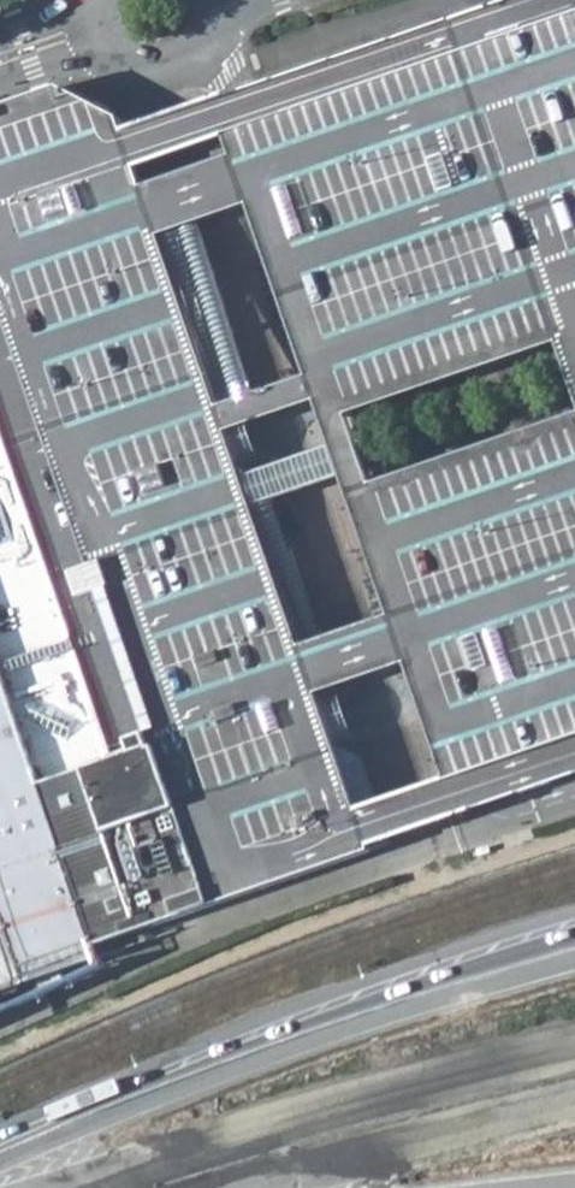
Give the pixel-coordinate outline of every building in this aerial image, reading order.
[(317,402),(391,615),(302,646),(319,694),(408,664),(448,779),(358,811),(371,849),(459,819),(574,779),(574,414),(373,484),(349,416),(559,343),(574,389),(574,7),(228,102),(225,101),(138,128),(124,133),(136,168),(227,135),(233,155),(143,187),(151,208),(161,236),(250,205),(309,376),(242,399),(220,407),(228,432),(317,402)] [(96,945),(5,661),(69,640),(63,577),(91,565),(106,561),(213,905),(371,849),(358,811),(326,720),(319,694),(302,646),(234,447),(228,432),(220,407),(161,236),(151,208),(143,187),(136,168),(124,133),(119,118),(98,104),(63,87),(0,109),(0,982),(96,945)] [(63,577),(69,640),(5,661),(96,945),(143,928),(169,919),(213,905),(106,561),(91,565),(63,577)] [(169,919),(143,928),(150,946),(175,937),(169,919)] [(143,928),(96,945),(102,963),(150,946),(143,928)]
